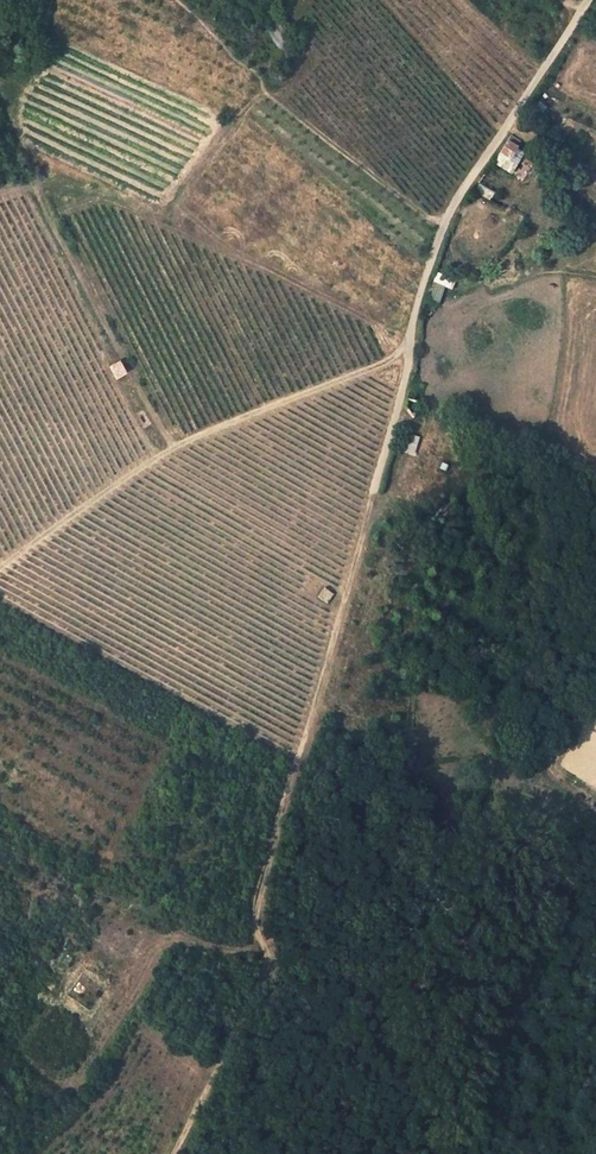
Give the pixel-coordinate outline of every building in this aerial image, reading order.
[(297,60),(285,48),(277,59),(281,62),(288,71),(297,60)] [(501,170),(510,159),(499,150),(491,163),(501,170)] [(110,366),(116,378),(125,373),(118,361),(110,366)] [(409,422),(412,409),(400,406),(397,418),(409,422)] [(408,434),(402,452),(411,455),(417,437),(408,434)] [(308,604),(317,610),(324,598),(316,592),(308,604)]
